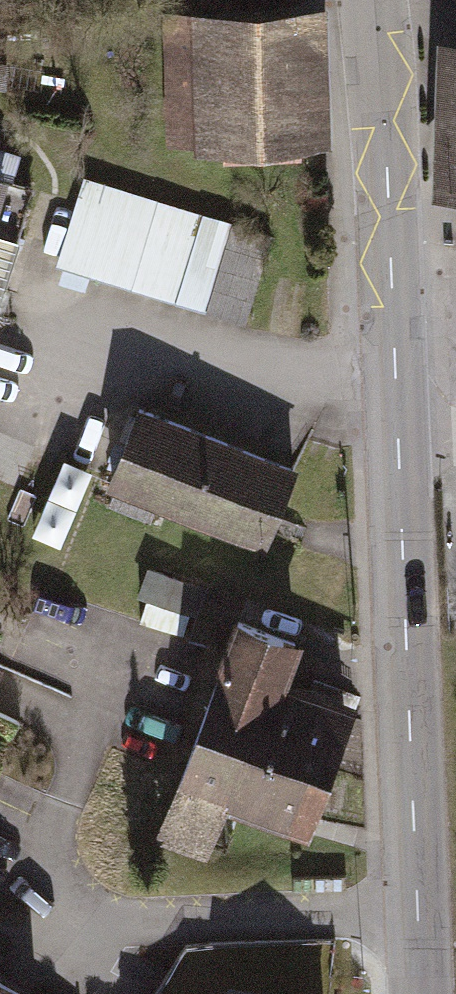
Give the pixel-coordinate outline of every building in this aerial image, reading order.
[(300,136),(296,13),(171,16),(174,130),(223,138),(300,136)] [(9,153),(0,150),(0,284),(31,187),(1,178),(9,153)] [(244,320),(270,236),(88,180),(62,264),(244,320)] [(198,513),(264,540),(293,470),(140,408),(111,477),(117,480),(111,497),(138,508),(144,491),(178,505),(173,517),(193,525),(198,513)] [(63,547),(93,480),(71,469),(40,537),(63,547)] [(238,621),(202,720),(325,765),(345,713),(277,688),(294,642),(238,621)] [(305,818),(325,765),(202,720),(162,828),(205,844),(226,788),(305,818)] [(0,979),(0,993),(25,993),(0,979)]
